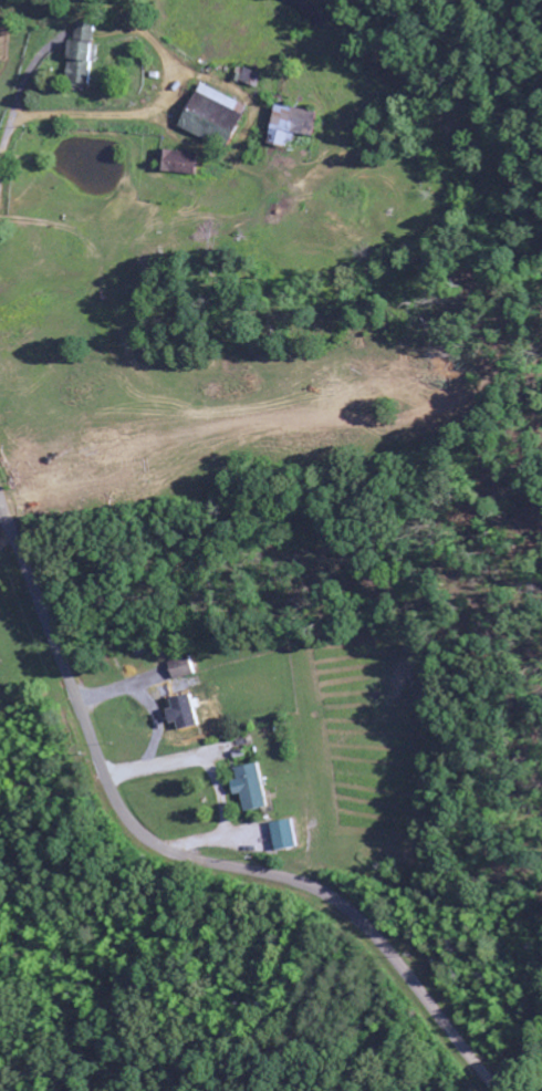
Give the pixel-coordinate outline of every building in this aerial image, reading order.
[(92,26),(74,23),(72,43),(66,42),(60,85),(85,89),(89,63),(94,63),(97,46),(89,45),(92,26)] [(252,89),(257,75),(234,67),(229,81),(252,89)] [(241,108),(195,82),(171,125),(217,151),(241,108)] [(313,114),(268,106),(262,145),(288,149),(290,135),(309,139),(313,114)] [(151,171),(187,177),(191,156),(154,150),(151,171)] [(165,663),(169,681),(194,674),(190,656),(165,663)] [(193,726),(187,695),(167,698),(173,730),(193,726)] [(232,768),(234,781),(229,782),(230,796),(239,795),(241,811),(262,809),(257,765),(232,768)] [(267,824),(272,852),(294,847),(288,820),(267,824)]
